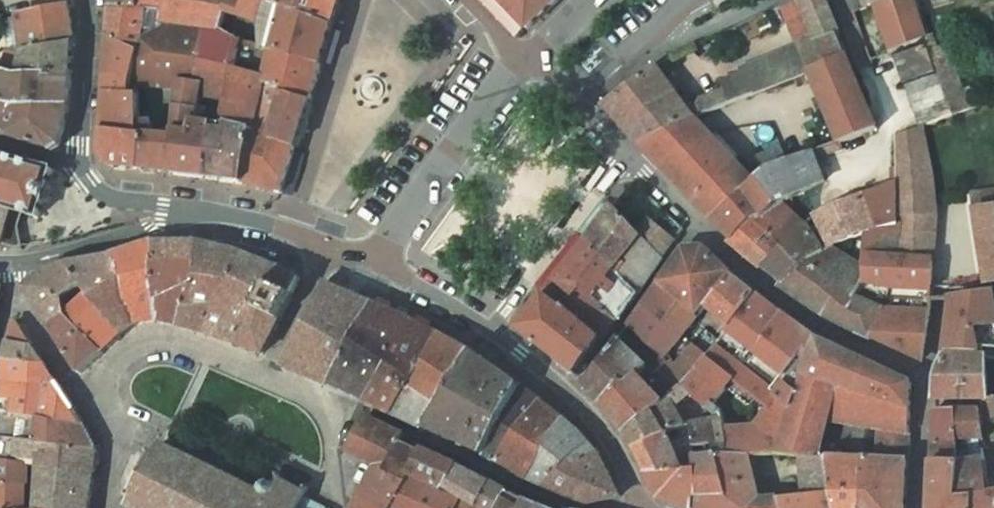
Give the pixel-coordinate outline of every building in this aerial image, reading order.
[(111,8),(140,9),(139,0),(111,0),(111,8)] [(160,24),(177,26),(205,30),(217,32),(218,27),(224,11),(227,4),(228,0),(139,0),(140,9),(162,11),(160,24)] [(227,4),(224,11),(264,26),(270,3),(264,0),(228,0),(227,4)] [(270,3),(282,7),(334,27),(342,0),(264,0),(270,3)] [(529,30),(559,0),(500,0),(529,30)] [(800,47),(811,43),(802,21),(807,19),(799,0),(792,0),(782,5),(800,47)] [(848,56),(838,33),(840,32),(827,0),(799,0),(807,19),(802,21),(811,43),(800,47),(810,72),(848,56)] [(877,4),(885,27),(921,14),(916,0),(888,0),(877,4)] [(282,7),(270,3),(264,26),(266,50),(270,51),(282,7)] [(70,7),(19,17),(25,53),(74,45),(76,45),(73,25),(70,7)] [(334,27),(282,7),(270,51),(323,66),(329,44),(334,27)] [(110,22),(109,38),(140,52),(143,39),(159,30),(160,24),(162,11),(140,9),(111,8),(110,22)] [(921,14),(885,27),(893,49),(928,35),(921,14)] [(166,31),(159,30),(143,39),(140,52),(135,70),(132,88),(139,88),(153,89),(153,88),(154,87),(155,86),(156,85),(157,85),(158,85),(159,86),(160,86),(160,87),(161,88),(161,90),(179,91),(180,81),(196,83),(200,59),(205,30),(177,26),(176,33),(166,31)] [(235,69),(242,43),(243,42),(218,27),(217,32),(205,30),(200,59),(234,68),(235,69)] [(934,34),(926,37),(940,75),(953,113),(954,115),(972,108),(952,51),(941,55),(934,34)] [(135,70),(140,52),(109,38),(107,70),(106,91),(130,94),(131,103),(140,104),(139,88),(132,88),(135,70)] [(242,43),(235,69),(266,77),(263,85),(275,87),(282,89),(282,93),(311,102),(318,81),(323,66),(270,51),(266,50),(242,43)] [(74,45),(25,53),(25,54),(19,76),(19,77),(72,76),(73,62),(74,45)] [(926,45),(895,56),(904,83),(935,73),(926,45)] [(752,80),(749,81),(754,94),(810,72),(800,47),(747,69),(752,80)] [(878,129),(878,127),(848,56),(810,72),(841,143),(878,129)] [(195,177),(208,178),(212,137),(199,135),(201,123),(203,115),(206,116),(207,108),(200,106),(203,88),(204,84),(217,86),(216,90),(229,93),(234,68),(200,59),(196,83),(180,81),(179,91),(176,107),(174,138),(171,174),(195,177)] [(723,106),(754,94),(749,81),(724,89),(725,91),(702,100),(699,105),(690,112),(681,99),(661,72),(671,66),(668,60),(657,65),(604,105),(616,118),(633,136),(641,144),(695,118),(723,106)] [(228,122),(252,129),(244,182),(245,182),(282,194),(289,172),(297,148),(271,140),(281,105),(274,104),(275,87),(263,85),(266,77),(235,69),(234,68),(229,93),(225,117),(226,120),(228,122)] [(6,137),(51,149),(60,144),(70,106),(72,76),(19,77),(19,76),(0,70),(0,135),(6,137)] [(940,75),(906,85),(921,126),(953,113),(940,75)] [(282,93),(282,89),(275,87),(274,104),(281,105),(271,140),(297,148),(303,129),(311,102),(282,93)] [(140,123),(140,104),(131,103),(130,94),(106,91),(105,113),(103,131),(141,135),(140,123)] [(687,95),(681,99),(690,112),(699,105),(687,95)] [(712,220),(754,182),(739,165),(695,118),(641,144),(712,220)] [(156,172),(171,174),(174,138),(154,136),(154,122),(140,123),(141,135),(145,136),(141,170),(156,172)] [(244,182),(252,129),(228,122),(226,134),(213,132),(212,137),(208,178),(226,180),(244,182)] [(214,125),(201,123),(199,135),(212,137),(213,132),(214,125)] [(896,136),(897,152),(927,147),(922,126),(896,136)] [(141,170),(145,136),(141,135),(103,131),(103,140),(102,156),(112,167),(126,169),(141,170)] [(841,143),(816,153),(818,159),(843,149),(841,143)] [(781,146),(739,165),(754,182),(767,170),(787,162),(781,146)] [(897,184),(898,225),(875,228),(875,230),(867,233),(865,255),(933,261),(937,200),(927,147),(897,152),(897,184)] [(767,170),(754,182),(712,220),(732,239),(733,240),(753,220),(784,248),(808,226),(807,225),(793,211),(794,208),(794,207),(792,203),(794,202),(792,199),(826,181),(814,152),(787,162),(767,170)] [(0,155),(0,246),(3,247),(13,211),(24,214),(40,219),(53,170),(0,155)] [(875,228),(898,225),(897,184),(863,197),(875,228)] [(974,194),(976,210),(993,208),(993,190),(974,194)] [(824,231),(833,246),(867,233),(875,230),(875,228),(863,197),(817,217),(824,231)] [(599,225),(588,239),(616,271),(639,294),(664,259),(676,240),(649,219),(639,232),(615,205),(599,225)] [(976,210),(988,283),(993,282),(993,208),(976,210)] [(24,214),(13,211),(3,247),(14,249),(24,214)] [(765,268),(771,262),(784,248),(753,220),(733,240),(732,239),(729,242),(746,257),(764,270),(765,268)] [(832,247),(833,246),(824,231),(815,235),(808,226),(784,248),(771,262),(765,268),(782,282),(783,282),(800,266),(806,261),(809,259),(831,247),(832,247)] [(567,267),(546,294),(567,308),(584,287),(613,318),(618,323),(621,319),(639,294),(616,271),(588,239),(567,267)] [(177,242),(155,243),(160,321),(167,323),(169,296),(177,296),(177,242)] [(169,296),(167,323),(172,324),(178,325),(184,301),(189,301),(192,301),(195,299),(196,297),(199,273),(197,242),(180,242),(177,242),(177,296),(169,296)] [(189,328),(202,332),(237,251),(216,246),(199,242),(197,242),(199,273),(196,297),(195,299),(192,301),(189,301),(184,301),(178,325),(189,328)] [(155,243),(112,256),(123,279),(139,324),(151,322),(160,321),(155,243)] [(698,317),(707,306),(718,292),(732,273),(704,247),(684,249),(658,284),(698,317)] [(806,261),(841,285),(822,314),(828,318),(850,329),(872,339),(873,337),(885,309),(857,297),(865,282),(866,267),(865,266),(854,262),(833,248),(832,247),(831,247),(809,259),(806,261)] [(230,295),(256,307),(267,282),(275,266),(237,251),(202,332),(213,336),(230,295)] [(885,309),(873,337),(922,360),(924,356),(932,301),(933,288),(932,288),(933,261),(865,255),(865,266),(866,267),(865,282),(857,297),(885,309)] [(66,266),(42,275),(75,311),(91,299),(112,285),(123,279),(112,256),(86,261),(66,266)] [(822,314),(841,285),(806,261),(800,266),(783,282),(782,282),(779,285),(822,314)] [(293,294),(301,278),(275,266),(267,282),(293,294)] [(732,273),(718,292),(707,306),(728,326),(729,327),(743,309),(756,292),(732,273)] [(70,316),(75,311),(42,275),(26,289),(34,301),(48,324),(53,332),(70,316)] [(139,324),(123,279),(112,285),(91,299),(124,333),(133,328),(139,324)] [(293,294),(267,282),(256,307),(255,309),(281,321),(293,294)] [(343,356),(372,303),(325,283),(283,366),(305,376),(327,385),(343,356)] [(683,335),(698,317),(658,284),(642,306),(683,335)] [(518,330),(577,377),(604,342),(617,323),(618,323),(613,318),(584,287),(567,308),(546,294),(518,330)] [(993,289),(990,288),(954,295),(946,351),(980,352),(979,347),(993,347),(993,294),(993,289)] [(784,315),(756,292),(743,309),(729,327),(728,326),(717,341),(718,342),(707,356),(699,367),(701,368),(682,389),(714,414),(718,410),(720,408),(732,392),(757,412),(763,404),(775,414),(761,432),(758,432),(727,435),(729,443),(727,455),(739,454),(749,453),(778,451),(792,412),(805,375),(818,338),(804,329),(784,315)] [(255,309),(256,307),(230,295),(213,336),(239,346),(263,355),(281,321),(255,309)] [(124,333),(91,299),(75,311),(70,316),(103,353),(114,342),(124,333)] [(364,401),(387,359),(410,320),(372,303),(343,356),(327,385),(345,393),(364,401)] [(628,326),(652,349),(663,360),(666,357),(683,335),(642,306),(628,326)] [(93,363),(103,353),(70,316),(53,332),(80,374),(82,375),(93,363)] [(440,335),(410,320),(387,359),(364,401),(382,409),(392,414),(410,385),(425,362),(432,349),(440,335)] [(15,323),(10,342),(34,346),(29,339),(18,322),(15,323)] [(425,362),(410,385),(429,398),(415,424),(420,427),(424,428),(433,417),(442,403),(448,392),(472,353),(455,344),(440,335),(432,349),(425,362)] [(847,352),(818,338),(805,375),(836,385),(847,352)] [(641,360),(618,340),(585,384),(604,407),(624,386),(631,387),(641,379),(650,369),(641,360)] [(10,342),(7,359),(47,365),(39,354),(34,346),(10,342)] [(693,344),(675,365),(677,366),(666,379),(672,385),(679,391),(681,390),(682,389),(701,368),(699,367),(707,356),(693,344)] [(936,399),(985,399),(989,398),(986,360),(993,360),(993,347),(979,347),(980,352),(946,351),(946,357),(938,374),(936,399)] [(667,364),(663,360),(652,349),(641,360),(650,369),(657,375),(667,364)] [(868,362),(847,352),(836,385),(839,385),(859,392),(868,362)] [(472,450),(494,395),(505,376),(472,353),(448,392),(442,403),(433,417),(424,428),(440,436),(459,444),(472,450)] [(666,357),(663,360),(667,364),(657,375),(664,381),(666,379),(677,366),(675,365),(666,357)] [(0,401),(0,413),(16,416),(45,419),(54,421),(84,424),(71,403),(62,388),(56,380),(47,365),(7,359),(3,378),(0,401)] [(912,383),(868,362),(859,392),(867,394),(911,408),(912,383)] [(658,397),(672,385),(666,379),(664,381),(657,375),(650,369),(641,379),(631,387),(624,386),(604,407),(625,432),(626,433),(664,403),(658,397)] [(836,385),(805,375),(792,412),(829,424),(830,422),(839,385),(836,385)] [(505,376),(494,395),(472,450),(477,453),(484,456),(520,386),(505,376)] [(429,398),(410,385),(392,414),(402,418),(415,424),(429,398)] [(859,392),(839,385),(830,422),(859,426),(867,394),(859,392)] [(517,434),(533,412),(541,401),(520,386),(484,456),(497,462),(517,434)] [(664,403),(626,433),(635,449),(685,427),(689,425),(698,423),(687,402),(689,401),(681,390),(679,391),(664,403)] [(911,408),(867,394),(859,426),(880,430),(910,434),(911,408)] [(985,399),(985,416),(993,416),(993,398),(989,398),(985,399)] [(541,401),(533,412),(517,434),(497,462),(510,470),(528,481),(529,480),(548,439),(564,420),(541,401)] [(757,412),(758,432),(761,432),(775,414),(763,404),(757,412)] [(958,444),(958,440),(955,408),(935,409),(934,443),(958,444)] [(955,408),(958,440),(969,439),(985,439),(981,410),(980,409),(955,408)] [(803,458),(820,460),(824,445),(829,424),(792,412),(778,451),(777,454),(803,458)] [(45,446),(98,450),(92,440),(87,430),(84,424),(54,421),(45,419),(16,416),(0,413),(0,440),(45,446)] [(689,425),(694,446),(712,443),(716,454),(718,454),(730,499),(733,507),(762,507),(761,501),(754,478),(749,453),(739,454),(727,455),(729,443),(727,435),(722,416),(716,418),(698,423),(689,425)] [(348,452),(367,463),(385,427),(376,423),(365,417),(356,436),(348,452)] [(564,420),(548,439),(529,480),(537,483),(543,486),(570,457),(576,468),(576,466),(598,453),(581,434),(564,420)] [(694,446),(689,425),(685,427),(635,449),(646,473),(656,472),(663,472),(698,470),(697,459),(694,446)] [(370,479),(364,492),(394,507),(409,477),(411,475),(420,454),(401,445),(405,437),(385,427),(367,463),(377,467),(370,479)] [(908,462),(910,434),(880,430),(877,461),(908,462)] [(969,439),(958,440),(958,444),(959,463),(960,463),(971,463),(970,450),(969,439)] [(98,450),(45,446),(0,440),(0,460),(28,464),(28,467),(41,468),(96,474),(96,464),(98,450)] [(718,454),(716,454),(712,443),(694,446),(697,459),(698,470),(663,472),(664,487),(663,491),(657,494),(660,499),(686,507),(693,507),(694,499),(730,499),(718,454)] [(960,463),(959,463),(958,444),(934,443),(931,507),(974,507),(975,499),(958,499),(960,463)] [(131,507),(324,507),(304,498),(309,488),(306,487),(304,491),(282,480),(280,474),(277,475),(279,482),(277,486),(270,483),(264,487),(260,492),(170,448),(162,444),(157,456),(155,453),(152,455),(153,457),(134,496),(132,497),(132,500),(135,500),(131,507)] [(824,445),(820,460),(826,461),(832,494),(834,507),(864,507),(866,460),(851,459),(852,457),(837,446),(824,445)] [(422,450),(420,454),(411,475),(438,486),(439,485),(448,490),(459,466),(442,459),(422,450)] [(984,450),(970,450),(971,463),(986,462),(984,450)] [(875,453),(866,452),(866,460),(874,460),(875,453)] [(620,497),(598,453),(576,466),(576,468),(570,457),(543,486),(549,488),(556,491),(568,497),(573,498),(583,495),(588,503),(592,504),(620,497)] [(820,460),(803,458),(804,497),(832,494),(826,461),(820,460)] [(28,485),(28,477),(28,467),(28,464),(0,460),(0,484),(28,485)] [(908,462),(877,461),(874,460),(866,460),(864,507),(907,507),(908,462)] [(960,463),(958,499),(975,499),(974,507),(993,507),(993,493),(991,494),(986,462),(971,463),(960,463)] [(478,507),(480,507),(492,483),(476,475),(459,466),(448,490),(461,497),(478,507)] [(96,474),(41,468),(40,486),(40,501),(39,507),(91,507),(92,498),(96,474)] [(663,472),(656,472),(656,479),(649,479),(657,494),(663,491),(664,487),(663,472)] [(463,502),(446,493),(409,477),(394,507),(393,507),(473,507),(463,502)] [(480,507),(501,507),(508,492),(500,488),(492,483),(480,507)] [(28,485),(0,484),(0,507),(27,507),(27,501),(28,485)] [(394,507),(364,492),(358,503),(355,507),(393,507),(394,507)] [(528,502),(518,497),(508,492),(501,507),(525,507),(528,502)] [(832,494),(804,497),(778,499),(781,507),(834,507),(832,494)] [(730,499),(694,499),(693,507),(733,507),(730,499)] [(761,501),(762,507),(781,507),(778,499),(761,501)]
